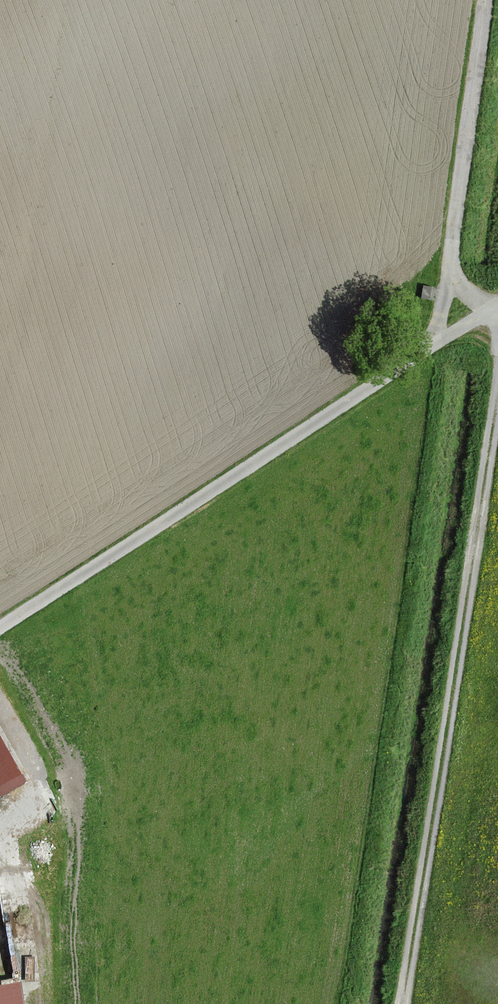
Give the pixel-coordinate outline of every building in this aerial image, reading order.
[(26,778),(0,719),(0,790),(26,778)] [(21,982),(0,985),(0,1003),(24,1003),(21,982)]
